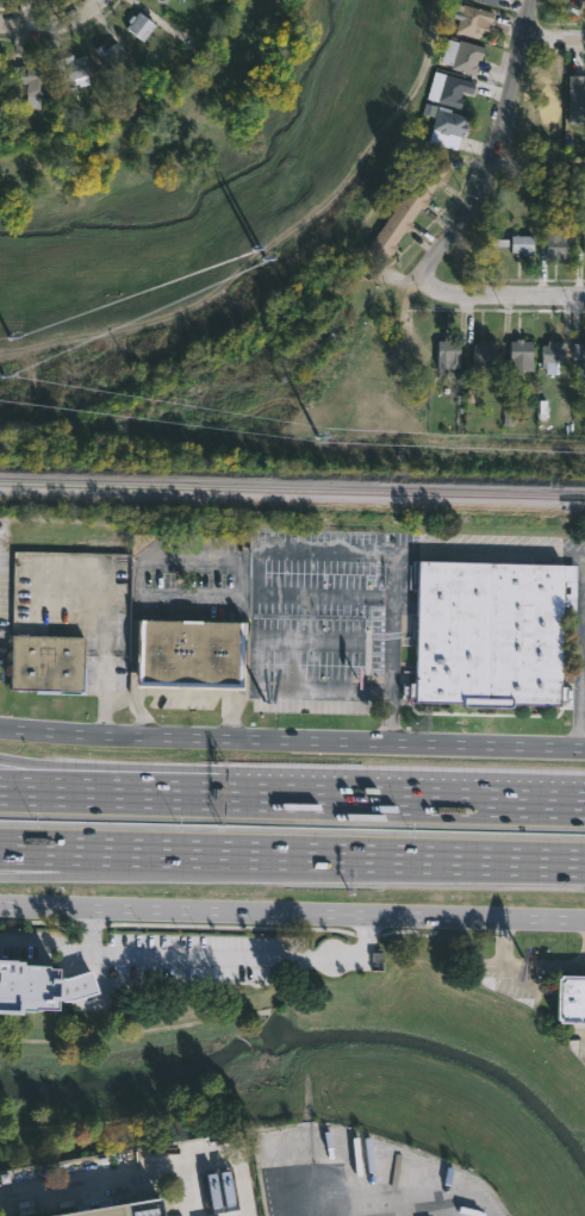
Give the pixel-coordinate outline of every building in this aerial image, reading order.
[(492,13),(490,24),(480,21),(479,26),(481,27),(479,37),(454,30),(458,19),(452,17),(455,1),(493,12),(492,13)] [(141,12),(157,25),(145,42),(126,27),(135,15),(137,17),(141,12)] [(484,46),(480,58),(479,57),(474,74),(452,68),(453,63),(441,61),(447,38),(459,42),(459,39),(484,46)] [(110,39),(112,44),(117,40),(127,56),(108,69),(95,49),(110,39)] [(87,54),(93,73),(89,74),(92,82),(80,86),(80,83),(76,85),(75,80),(64,83),(56,61),(74,55),(75,57),(87,54)] [(10,83),(0,82),(0,63),(8,64),(7,74),(11,75),(10,83)] [(23,66),(23,64),(48,66),(46,94),(42,94),(41,110),(25,107),(27,83),(23,82),(12,82),(13,64),(23,66)] [(472,91),(472,93),(461,91),(460,98),(462,98),(460,108),(425,99),(432,71),(474,82),(472,91)] [(570,75),(584,76),(584,82),(584,123),(568,123),(570,75)] [(466,125),(461,138),(460,138),(456,149),(428,141),(437,108),(466,117),(463,124),(466,125)] [(441,185),(440,186),(437,185),(428,199),(429,200),(423,210),(421,207),(405,231),(404,230),(394,243),(397,244),(391,254),(387,251),(382,258),(367,248),(430,155),(449,168),(443,176),(446,177),(441,185)] [(560,257),(560,260),(552,260),(552,257),(547,257),(547,231),(558,231),(559,227),(571,229),(570,257),(560,257)] [(511,235),(533,235),(533,255),(515,255),(515,251),(511,251),(511,235)] [(461,341),(460,368),(437,367),(438,339),(461,341)] [(534,339),(534,370),(510,369),(511,341),(516,341),(516,339),(534,339)] [(500,342),(499,374),(468,373),(468,363),(477,363),(477,343),(481,343),(481,342),(500,342)] [(566,343),(565,363),(559,362),(559,374),(544,374),(544,368),(541,368),(542,342),(566,343)] [(561,680),(561,687),(561,705),(514,704),(514,707),(463,706),(465,703),(416,703),(419,560),(577,563),(575,615),(562,615),(561,680)] [(244,622),(243,687),(137,686),(138,619),(244,622)] [(85,636),(85,667),(87,667),(87,694),(36,693),(36,690),(11,690),(12,635),(85,636)] [(21,1012),(0,1012),(0,959),(23,960),(23,964),(49,964),(49,966),(58,967),(58,977),(68,977),(76,974),(91,969),(99,992),(80,998),(73,1000),(62,1000),(62,998),(57,998),(57,1011),(21,1010),(21,1012)] [(561,975),(584,976),(584,1023),(560,1022),(560,1019),(558,1019),(559,978),(561,978),(561,975)] [(160,1199),(162,1215),(60,1215),(160,1199)]
